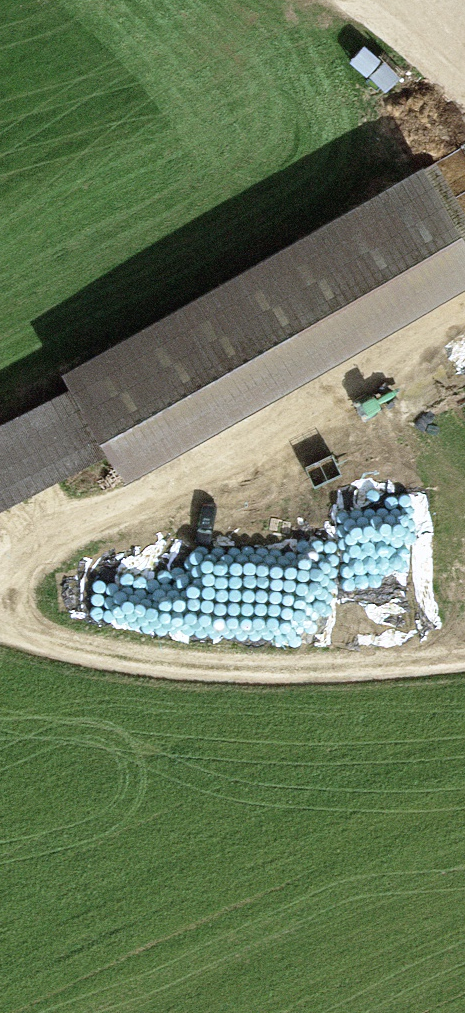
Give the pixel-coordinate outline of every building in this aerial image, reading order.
[(0,423),(0,509),(464,253),(464,251),(430,187),(0,423)]
